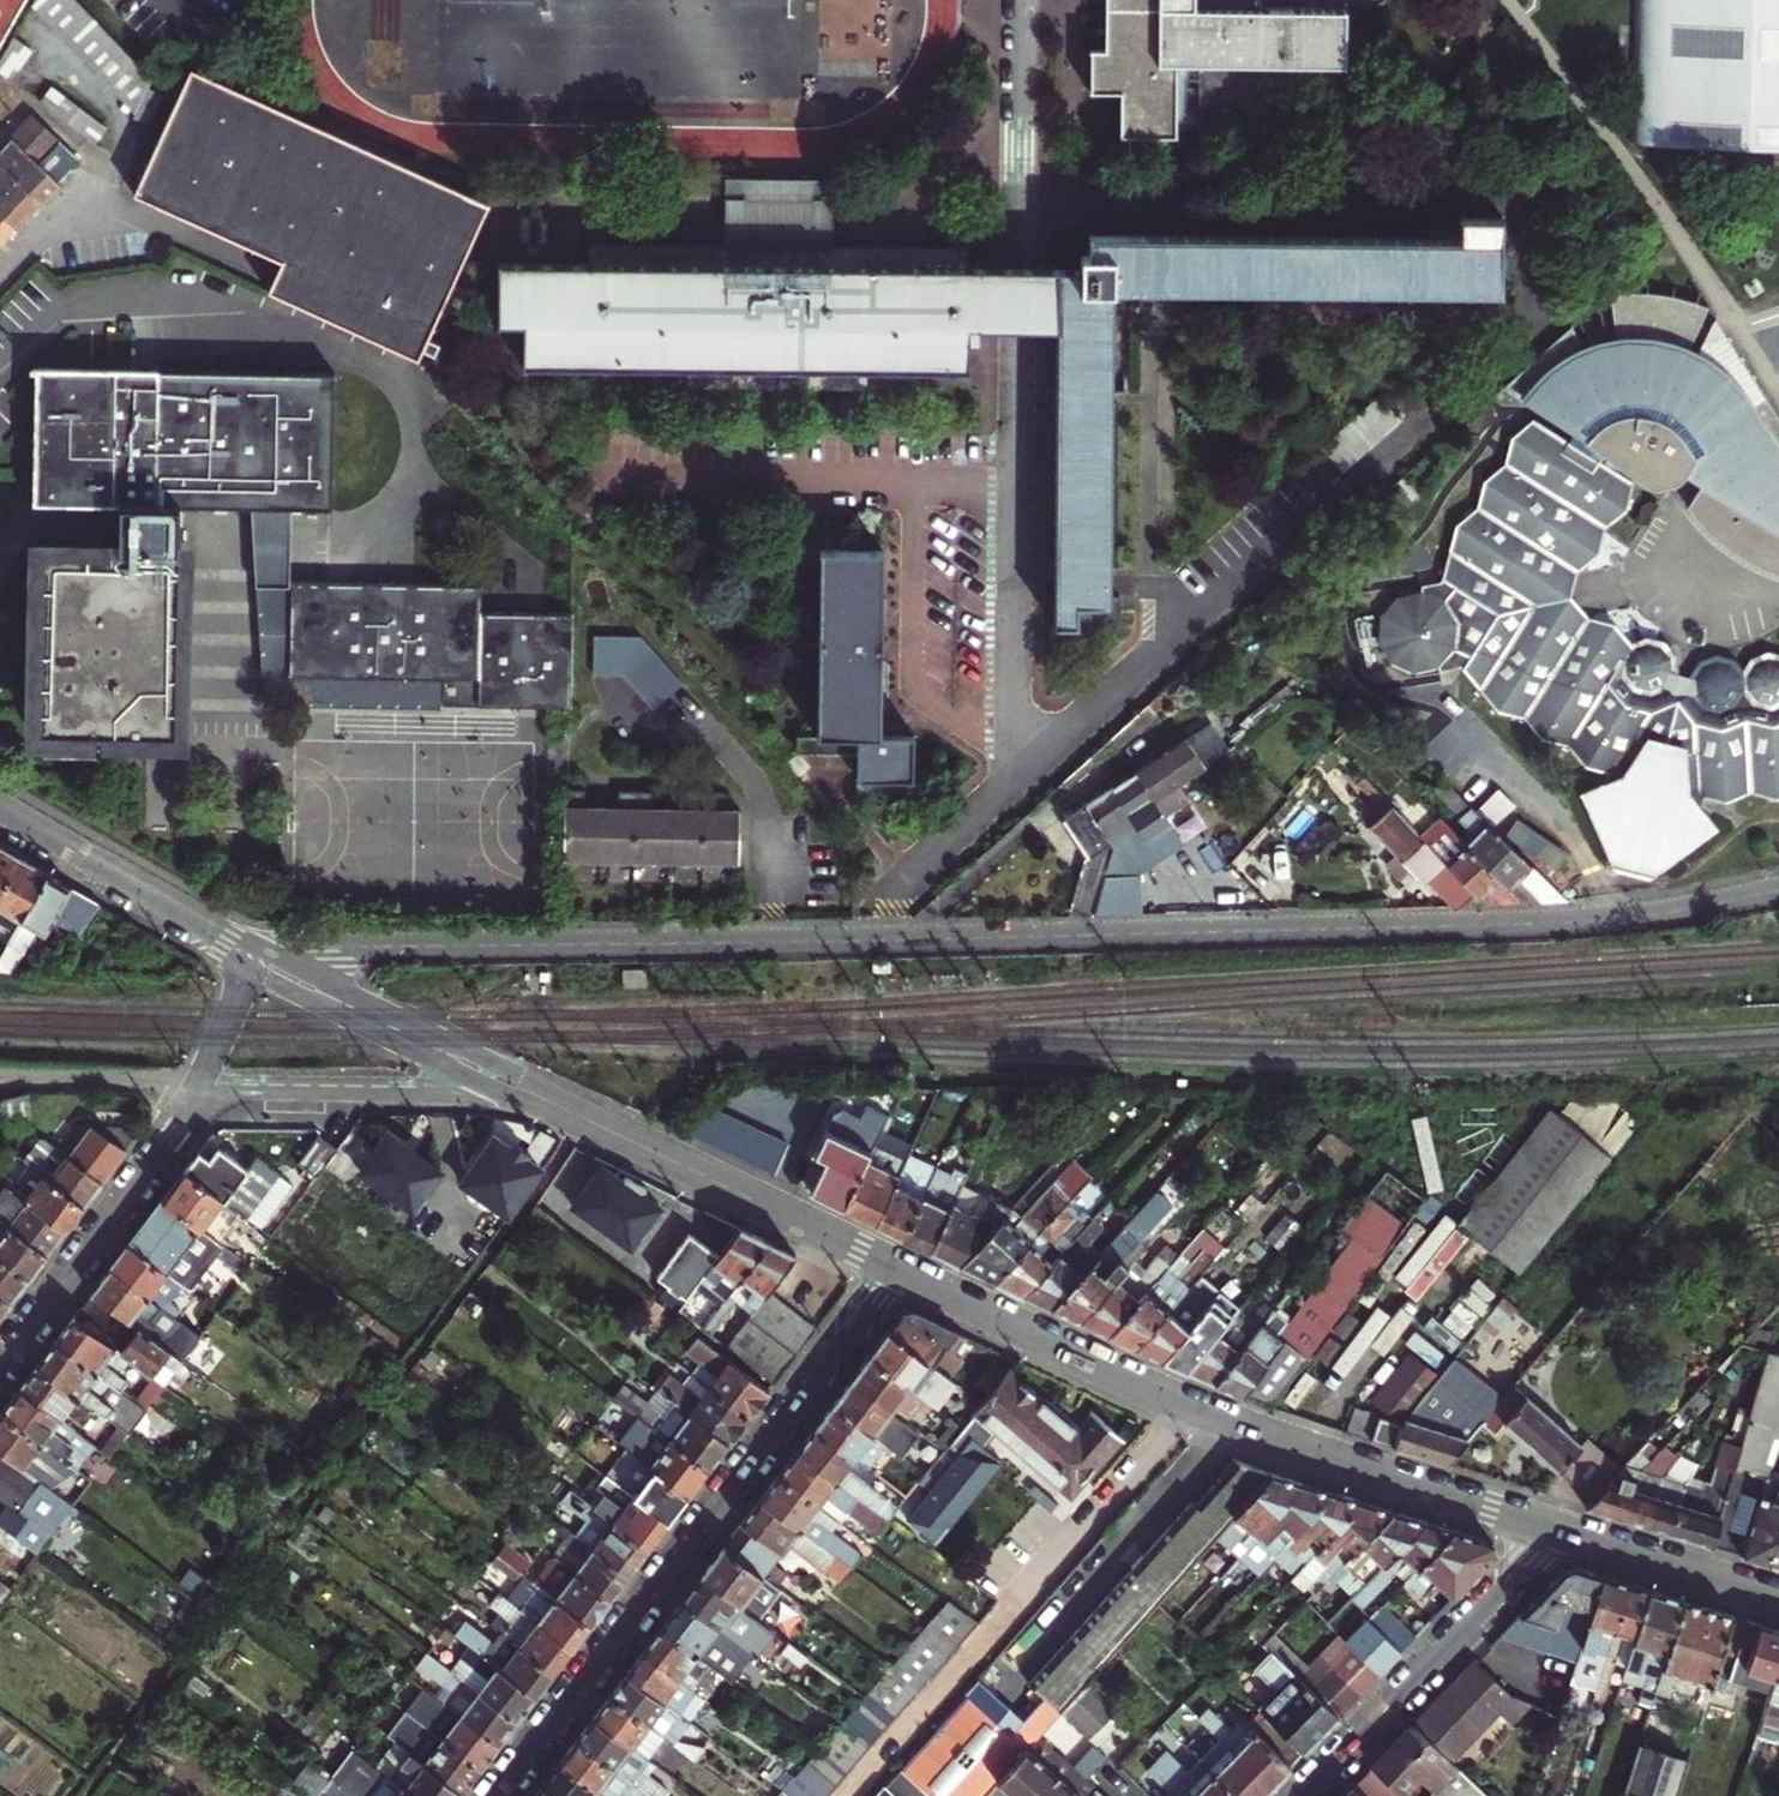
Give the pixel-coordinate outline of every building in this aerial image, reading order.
[(29,0),(0,0),(0,51),(29,0)] [(53,15),(63,0),(38,0),(53,15)] [(87,6),(81,0),(63,0),(53,15),(69,33),(87,6)] [(1107,57),(1089,57),(1089,99),(1122,99),(1122,141),(1176,142),(1176,70),(1351,71),(1351,15),(1252,16),(1252,0),(1108,0),(1107,57)] [(1628,143),(1778,149),(1778,0),(1633,0),(1628,143)] [(85,49),(103,25),(95,16),(87,6),(69,33),(85,49)] [(121,43),(103,25),(85,49),(103,68),(121,43)] [(13,38),(9,43),(0,59),(0,64),(15,75),(30,51),(13,38)] [(118,83),(137,61),(133,56),(121,43),(103,68),(118,83)] [(15,75),(17,77),(25,65),(28,67),(35,55),(30,51),(15,75)] [(152,77),(137,61),(118,83),(131,97),(152,77)] [(488,200),(188,68),(175,100),(134,194),(282,261),(268,291),(419,354),(467,247),(488,200)] [(48,101),(58,87),(54,85),(45,98),(48,101)] [(67,115),(77,102),(58,87),(48,101),(67,115)] [(135,118),(153,124),(155,121),(164,95),(148,89),(135,118)] [(82,127),(93,115),(77,102),(67,115),(74,121),(82,127)] [(82,127),(100,141),(110,128),(93,115),(82,127)] [(43,152),(56,140),(33,118),(0,152),(0,165),(16,180),(43,152)] [(62,171),(43,152),(16,180),(42,205),(61,185),(56,179),(62,171)] [(16,180),(0,165),(0,197),(16,180)] [(836,181),(728,179),(727,233),(836,234),(836,181)] [(16,230),(29,218),(42,205),(16,180),(0,197),(0,215),(16,230)] [(6,241),(16,230),(0,215),(0,247),(6,241)] [(1120,296),(1511,299),(1511,227),(1472,227),(1472,242),(1098,239),(1099,264),(1090,264),(1090,278),(1064,278),(1064,296),(1120,296)] [(1024,277),(502,273),(502,328),(526,327),(526,373),(973,378),(973,347),(987,347),(987,333),(1024,333),(1064,334),(1064,296),(1064,278),(1024,277)] [(1614,783),(1585,796),(1616,875),(1651,885),(1723,833),(1694,798),(1691,757),(1701,756),(1704,799),(1729,804),(1754,796),(1778,801),(1778,656),(1771,654),(1754,661),(1745,672),(1736,662),(1720,658),(1702,664),(1694,677),(1680,676),(1679,658),(1667,645),(1650,640),(1634,648),(1617,628),(1590,621),(1573,601),(1579,573),(1600,555),(1607,530),(1629,512),(1634,485),(1612,470),(1625,471),(1656,492),(1667,493),(1679,490),(1688,486),(1693,481),(1702,487),(1689,509),(1704,530),(1720,546),(1739,562),(1758,573),(1778,582),(1778,409),(1764,388),(1745,401),(1725,378),(1706,361),(1682,345),(1698,316),(1705,303),(1701,297),(1664,284),(1647,284),(1620,285),(1610,294),(1606,299),(1614,341),(1585,351),(1574,327),(1504,390),(1577,437),(1569,445),(1536,422),(1514,441),(1507,468),(1485,485),(1479,510),(1458,528),(1442,584),(1424,589),(1424,595),(1399,599),(1382,618),(1380,643),(1392,665),(1418,673),(1440,669),(1444,673),(1462,668),(1502,713),(1525,718),(1529,721),(1542,741),(1570,746),(1587,770),(1610,774),(1614,783)] [(1064,296),(1064,334),(1061,628),(1117,629),(1120,296),(1064,296)] [(336,376),(38,373),(37,510),(88,510),(88,549),(31,547),(28,756),(197,758),(198,548),(182,548),(184,512),(254,513),(298,513),(334,514),(336,376)] [(1342,471),(1402,423),(1380,397),(1321,445),(1342,471)] [(298,584),(298,513),(254,513),(265,709),(486,710),(486,707),(486,680),(297,677),(298,584)] [(891,744),(893,555),(824,554),(823,743),(800,743),(800,757),(862,758),(863,787),(918,788),(919,744),(891,744)] [(486,707),(575,707),(576,618),(484,617),(484,591),(298,584),(297,677),(486,680),(486,707)] [(597,673),(628,674),(658,707),(689,679),(648,637),(598,636),(597,673)] [(1344,696),(1338,702),(1344,708),(1351,702),(1344,696)] [(1211,726),(1137,770),(1155,797),(1179,781),(1185,788),(1203,777),(1231,759),(1211,726)] [(1117,738),(1102,751),(1113,763),(1125,751),(1117,738)] [(1137,770),(1113,785),(1130,814),(1105,831),(1111,840),(1115,847),(1128,839),(1142,830),(1147,840),(1173,824),(1167,813),(1193,798),(1198,807),(1215,796),(1203,777),(1185,788),(1179,781),(1155,797),(1137,770)] [(1130,814),(1113,785),(1086,802),(1105,831),(1130,814)] [(1519,808),(1501,791),(1484,809),(1502,826),(1519,808)] [(1489,864),(1510,842),(1463,796),(1455,804),(1463,813),(1460,816),(1477,833),(1468,842),(1489,864)] [(567,838),(567,864),(735,865),(736,815),(718,814),(718,799),(688,799),(688,814),(655,814),(655,799),(619,798),(619,813),(568,813),(567,838)] [(1111,840),(1105,831),(1086,802),(1067,814),(1091,854),(1111,840)] [(1416,873),(1437,853),(1423,837),(1403,816),(1391,803),(1369,823),(1416,873)] [(1437,853),(1446,862),(1472,890),(1485,903),(1505,903),(1527,902),(1512,886),(1489,864),(1468,842),(1444,817),(1423,837),(1437,853)] [(1568,897),(1510,842),(1489,864),(1512,886),(1521,878),(1542,898),(1555,897),(1568,897)] [(1569,856),(1550,843),(1539,859),(1558,873),(1569,856)] [(17,856),(4,848),(0,846),(0,886),(17,856)] [(1425,883),(1446,862),(1437,853),(1416,873),(1425,883)] [(1095,908),(1111,861),(1090,855),(1074,902),(1084,905),(1095,908)] [(17,856),(0,886),(0,924),(2,920),(12,926),(43,871),(30,864),(17,856)] [(1446,862),(1425,883),(1446,904),(1457,904),(1465,897),(1472,890),(1446,862)] [(13,966),(18,948),(32,926),(41,931),(50,916),(77,931),(98,903),(80,892),(61,881),(43,871),(12,926),(4,942),(0,948),(0,966),(13,966)] [(12,926),(2,920),(0,924),(0,940),(4,942),(12,926)] [(782,1142),(695,1101),(681,1130),(768,1172),(782,1142)] [(882,1113),(883,1111),(862,1101),(856,1114),(838,1105),(830,1109),(822,1125),(821,1124),(809,1150),(820,1155),(804,1190),(821,1198),(838,1206),(882,1113)] [(1563,1217),(1615,1153),(1551,1105),(1521,1143),(1491,1181),(1463,1216),(1524,1266),(1563,1217)] [(873,1222),(916,1130),(882,1113),(838,1206),(856,1214),(873,1222)] [(60,1155),(68,1160),(91,1126),(80,1125),(60,1155)] [(91,1126),(68,1160),(100,1184),(121,1157),(141,1129),(91,1126)] [(360,1164),(413,1202),(440,1163),(387,1126),(360,1164)] [(900,1236),(945,1143),(936,1140),(916,1130),(873,1222),(887,1229),(900,1236)] [(491,1202),(505,1211),(535,1162),(518,1151),(521,1146),(507,1137),(504,1143),(487,1132),(456,1180),(460,1183),(462,1195),(478,1205),(491,1202)] [(298,1164),(318,1178),(326,1167),(339,1150),(319,1136),(298,1164)] [(254,1152),(245,1164),(216,1142),(207,1155),(197,1147),(181,1169),(220,1197),(235,1209),(251,1220),(281,1177),(277,1169),(254,1152)] [(927,1248),(949,1202),(971,1157),(945,1143),(900,1236),(914,1242),(927,1248)] [(91,1196),(100,1184),(68,1160),(60,1155),(51,1147),(33,1172),(82,1208),(91,1196)] [(1011,1224),(1001,1216),(958,1264),(975,1272),(993,1280),(1068,1197),(1090,1175),(1072,1158),(1011,1224)] [(9,1182),(5,1188),(64,1232),(73,1220),(82,1208),(33,1172),(28,1168),(14,1186),(9,1182)] [(220,1197),(181,1169),(159,1199),(197,1228),(220,1197)] [(631,1250),(655,1216),(636,1202),(639,1198),(641,1194),(621,1185),(620,1186),(618,1189),(597,1174),(573,1208),(631,1250)] [(1178,1192),(1165,1180),(1101,1251),(1050,1308),(1064,1314),(1078,1321),(1126,1267),(1118,1259),(1178,1192)] [(0,1205),(0,1223),(45,1257),(55,1244),(64,1232),(5,1188),(0,1194),(6,1198),(0,1205)] [(1250,1400),(1266,1407),(1404,1224),(1366,1195),(1340,1227),(1354,1237),(1285,1323),(1272,1339),(1279,1344),(1238,1395),(1250,1400)] [(197,1228),(213,1239),(235,1209),(220,1197),(197,1228)] [(1022,1294),(1059,1253),(1048,1244),(1080,1209),(1068,1197),(993,1280),(1007,1287),(1022,1294)] [(164,1275),(197,1228),(159,1199),(141,1222),(124,1245),(162,1273),(164,1275)] [(983,1216),(949,1202),(927,1248),(943,1256),(958,1264),(1001,1216),(1009,1207),(992,1200),(983,1216)] [(626,1256),(631,1250),(573,1208),(568,1214),(626,1256)] [(1286,1249),(1305,1226),(1289,1212),(1270,1235),(1286,1249)] [(0,1223),(0,1261),(27,1281),(36,1269),(45,1257),(0,1223)] [(1083,1227),(1059,1253),(1022,1294),(1036,1301),(1050,1308),(1101,1251),(1082,1235),(1087,1231),(1083,1227)] [(185,1290),(219,1244),(197,1228),(164,1275),(185,1290)] [(694,1289),(717,1258),(688,1236),(661,1272),(690,1294),(694,1289)] [(717,1258),(694,1289),(718,1307),(722,1301),(760,1249),(747,1242),(733,1236),(717,1258)] [(162,1273),(124,1245),(116,1257),(107,1268),(151,1300),(154,1296),(149,1292),(162,1273)] [(1163,1247),(1156,1255),(1167,1265),(1175,1257),(1163,1247)] [(745,1318),(762,1295),(787,1262),(773,1255),(760,1249),(722,1301),(745,1318)] [(1134,1348),(1167,1312),(1203,1270),(1181,1250),(1175,1257),(1167,1265),(1107,1334),(1118,1339),(1128,1344),(1134,1348)] [(1133,1259),(1126,1267),(1078,1321),(1093,1328),(1107,1334),(1167,1265),(1156,1255),(1143,1269),(1133,1259)] [(9,1305),(18,1293),(27,1281),(0,1261),(0,1299),(9,1305)] [(98,1281),(88,1294),(126,1320),(132,1313),(144,1321),(155,1304),(151,1300),(107,1268),(98,1281)] [(681,1307),(690,1294),(661,1272),(651,1285),(663,1294),(655,1305),(666,1314),(675,1302),(681,1307)] [(694,1289),(690,1294),(714,1312),(718,1307),(694,1289)] [(1266,1302),(1253,1291),(1236,1311),(1186,1372),(1200,1378),(1214,1384),(1243,1348),(1234,1341),(1266,1302)] [(103,1343),(124,1358),(159,1384),(179,1357),(162,1345),(126,1320),(88,1294),(81,1303),(74,1313),(100,1331),(107,1321),(114,1327),(103,1343)] [(810,1333),(762,1295),(745,1318),(741,1324),(739,1327),(787,1363),(810,1333)] [(1219,1298),(1190,1332),(1167,1312),(1134,1348),(1156,1358),(1186,1372),(1236,1311),(1219,1298)] [(9,1305),(0,1299),(0,1318),(2,1315),(9,1305)] [(741,1324),(745,1318),(722,1301),(718,1307),(741,1324)] [(644,1303),(634,1317),(647,1327),(657,1313),(644,1303)] [(946,1344),(957,1330),(932,1318),(907,1306),(889,1330),(938,1368),(953,1350),(946,1344)] [(1273,1339),(1285,1323),(1272,1312),(1243,1348),(1214,1384),(1226,1390),(1238,1395),(1279,1344),(1273,1339)] [(174,1327),(162,1345),(179,1357),(197,1334),(172,1316),(168,1323),(174,1327)] [(61,1330),(52,1342),(116,1389),(122,1379),(113,1372),(124,1358),(103,1343),(69,1319),(61,1330)] [(668,1324),(657,1340),(676,1355),(687,1338),(668,1324)] [(787,1363),(739,1327),(719,1353),(767,1389),(778,1376),(787,1363)] [(959,1384),(938,1368),(889,1330),(880,1341),(871,1353),(925,1396),(940,1408),(959,1384)] [(946,1344),(953,1350),(965,1334),(957,1330),(946,1344)] [(752,1409),(762,1396),(687,1338),(676,1355),(705,1378),(697,1389),(742,1423),(752,1409)] [(116,1389),(52,1342),(43,1354),(35,1365),(101,1413),(115,1424),(125,1431),(141,1408),(116,1389)] [(1747,1422),(1742,1438),(1728,1482),(1724,1495),(1709,1544),(1738,1553),(1767,1563),(1778,1526),(1778,1483),(1769,1479),(1758,1477),(1773,1429),(1778,1431),(1778,1354),(1769,1352),(1758,1389),(1754,1402),(1747,1422)] [(921,1402),(925,1396),(871,1353),(862,1365),(852,1377),(900,1415),(915,1397),(921,1402)] [(1419,1454),(1446,1462),(1466,1439),(1422,1423),(1464,1371),(1450,1359),(1404,1415),(1402,1420),(1393,1446),(1419,1454)] [(977,1387),(990,1397),(1008,1373),(996,1363),(977,1387)] [(26,1377),(18,1388),(57,1416),(60,1418),(64,1413),(89,1431),(101,1413),(35,1365),(26,1377)] [(984,1403),(982,1406),(1005,1425),(1085,1489),(1130,1434),(1102,1411),(1086,1430),(1049,1400),(1011,1370),(984,1403)] [(697,1389),(678,1374),(670,1385),(689,1400),(697,1389)] [(742,1423),(697,1389),(689,1400),(670,1385),(657,1375),(646,1391),(658,1400),(665,1406),(722,1448),(732,1436),(742,1423)] [(1481,1422),(1512,1386),(1498,1375),(1458,1422),(1470,1433),(1481,1422)] [(835,1401),(888,1443),(902,1454),(920,1431),(900,1415),(852,1377),(844,1389),(835,1401)] [(1527,1400),(1512,1386),(1481,1422),(1497,1435),(1505,1426),(1531,1449),(1558,1471),(1549,1483),(1558,1491),(1554,1496),(1585,1505),(1607,1480),(1599,1473),(1595,1478),(1571,1457),(1576,1451),(1581,1455),(1584,1450),(1544,1415),(1527,1400)] [(62,1441),(48,1430),(57,1416),(18,1388),(8,1402),(0,1412),(0,1416),(51,1454),(62,1441)] [(1607,1480),(1623,1464),(1534,1392),(1527,1400),(1544,1415),(1584,1450),(1581,1455),(1576,1451),(1571,1457),(1595,1478),(1599,1473),(1607,1480)] [(658,1400),(647,1416),(654,1421),(665,1406),(658,1400)] [(869,1467),(888,1443),(835,1401),(831,1407),(826,1413),(816,1425),(855,1455),(869,1467)] [(629,1404),(622,1414),(631,1421),(639,1428),(647,1416),(629,1404)] [(627,1428),(631,1421),(622,1414),(608,1405),(598,1418),(627,1439),(632,1432),(627,1428)] [(722,1448),(665,1406),(654,1421),(647,1416),(639,1428),(702,1475),(712,1462),(722,1448)] [(1005,1425),(982,1406),(965,1427),(954,1441),(964,1449),(956,1458),(944,1473),(934,1486),(913,1511),(932,1526),(945,1536),(946,1537),(1012,1456),(993,1440),(1005,1425)] [(1393,1446),(1402,1420),(1378,1414),(1372,1440),(1393,1446)] [(19,1469),(50,1492),(73,1470),(51,1454),(0,1416),(0,1454),(19,1469)] [(48,1430),(62,1441),(51,1454),(59,1460),(73,1470),(93,1442),(60,1418),(57,1416),(48,1430)] [(1734,1436),(1742,1438),(1747,1422),(1740,1420),(1734,1436)] [(652,1459),(643,1472),(682,1501),(692,1488),(702,1475),(639,1428),(631,1421),(627,1428),(632,1432),(627,1439),(652,1459)] [(958,1421),(939,1446),(946,1451),(954,1441),(965,1427),(958,1421)] [(108,1453),(125,1431),(115,1424),(99,1446),(108,1453)] [(806,1439),(798,1450),(859,1496),(891,1519),(900,1508),(869,1483),(877,1473),(869,1467),(855,1455),(816,1425),(806,1439)] [(1643,1466),(1665,1442),(1669,1439),(1658,1429),(1623,1464),(1607,1480),(1585,1505),(1605,1511),(1624,1518),(1643,1466)] [(1778,1444),(1778,1431),(1773,1429),(1758,1477),(1769,1479),(1778,1444)] [(1720,1480),(1728,1482),(1742,1438),(1734,1436),(1732,1441),(1722,1438),(1714,1467),(1723,1469),(1720,1480)] [(954,1441),(946,1451),(956,1458),(964,1449),(954,1441)] [(1635,1521),(1646,1524),(1662,1476),(1679,1455),(1665,1442),(1643,1466),(1624,1518),(1635,1521)] [(841,1519),(846,1513),(878,1536),(891,1519),(859,1496),(798,1450),(791,1459),(780,1473),(819,1502),(841,1519)] [(33,1555),(69,1506),(50,1492),(0,1454),(0,1502),(7,1507),(0,1517),(0,1530),(33,1555)] [(1657,1528),(1668,1531),(1685,1483),(1700,1461),(1679,1455),(1662,1476),(1646,1524),(1657,1528)] [(682,1501),(643,1472),(626,1459),(623,1465),(628,1468),(613,1489),(627,1500),(662,1528),(672,1514),(682,1501)] [(1271,1473),(1238,1460),(1200,1503),(1196,1501),(1079,1632),(1035,1683),(1046,1694),(1041,1700),(1029,1713),(1048,1731),(1064,1713),(1084,1691),(1089,1685),(1106,1666),(1139,1628),(1159,1605),(1218,1538),(1223,1533),(1257,1494),(1275,1474),(1271,1473)] [(934,1486),(944,1473),(934,1465),(924,1478),(934,1486)] [(854,1565),(863,1554),(833,1531),(841,1519),(819,1502),(780,1473),(773,1483),(763,1496),(823,1542),(854,1565)] [(1223,1533),(1218,1538),(1241,1559),(1254,1545),(1251,1542),(1303,1482),(1289,1478),(1275,1474),(1257,1494),(1223,1533)] [(1048,1479),(1041,1487),(1066,1507),(1072,1499),(1048,1479)] [(1260,1575),(1274,1559),(1334,1492),(1318,1487),(1303,1482),(1251,1542),(1254,1545),(1241,1559),(1260,1575)] [(1689,1538),(1709,1544),(1724,1495),(1685,1483),(1668,1531),(1689,1538)] [(618,1513),(627,1500),(613,1489),(608,1485),(598,1498),(618,1513)] [(1295,1578),(1365,1502),(1358,1500),(1348,1497),(1334,1492),(1274,1559),(1295,1578)] [(823,1542),(762,1496),(744,1521),(726,1545),(765,1574),(783,1550),(811,1570),(819,1561),(842,1579),(854,1565),(823,1542)] [(598,1498),(588,1513),(641,1555),(652,1541),(662,1528),(627,1500),(618,1513),(598,1498)] [(1380,1506),(1365,1502),(1295,1578),(1305,1588),(1284,1610),(1293,1619),(1295,1617),(1309,1601),(1347,1561),(1394,1510),(1380,1506)] [(1394,1510),(1347,1561),(1356,1571),(1343,1583),(1356,1596),(1429,1521),(1412,1516),(1394,1510)] [(597,1539),(586,1553),(622,1580),(632,1567),(641,1555),(588,1513),(585,1511),(581,1517),(585,1519),(580,1525),(597,1539)] [(1429,1521),(1356,1596),(1366,1607),(1397,1575),(1406,1584),(1457,1530),(1443,1525),(1429,1521)] [(569,1541),(572,1543),(586,1553),(597,1539),(580,1525),(569,1541)] [(934,1550),(945,1536),(932,1526),(921,1540),(934,1550)] [(1767,1563),(1778,1566),(1778,1526),(1767,1563)] [(1457,1530),(1406,1584),(1415,1593),(1421,1594),(1431,1583),(1438,1591),(1434,1595),(1446,1607),(1499,1552),(1499,1542),(1478,1536),(1457,1530)] [(569,1541),(567,1539),(561,1547),(567,1550),(572,1543),(569,1541)] [(792,1595),(765,1574),(726,1545),(715,1559),(705,1573),(771,1623),(792,1595)] [(622,1580),(586,1553),(570,1577),(604,1603),(613,1592),(622,1580)] [(584,1630),(549,1604),(535,1593),(493,1561),(475,1586),(484,1592),(497,1574),(518,1592),(525,1598),(513,1614),(566,1654),(575,1642),(584,1630)] [(216,1580),(197,1566),(184,1581),(204,1596),(216,1580)] [(549,1604),(570,1577),(555,1566),(535,1593),(549,1604)] [(1587,1643),(1607,1576),(1594,1572),(1582,1568),(1567,1572),(1504,1636),(1582,1659),(1587,1643)] [(771,1623),(705,1573),(695,1586),(685,1599),(771,1665),(784,1648),(801,1662),(808,1653),(771,1623)] [(1601,1681),(1631,1583),(1619,1579),(1607,1576),(1587,1643),(1600,1648),(1593,1669),(1591,1678),(1601,1681)] [(604,1603),(570,1577),(549,1604),(584,1630),(594,1617),(604,1603)] [(1638,1584),(1631,1583),(1601,1681),(1611,1684),(1621,1647),(1634,1652),(1653,1589),(1645,1587),(1638,1584)] [(507,1625),(496,1639),(548,1677),(550,1674),(558,1664),(566,1654),(513,1614),(506,1609),(484,1592),(475,1586),(457,1610),(469,1619),(475,1623),(486,1608),(507,1625)] [(1655,1700),(1687,1600),(1670,1594),(1653,1589),(1634,1652),(1630,1664),(1650,1671),(1640,1701),(1654,1705),(1655,1700)] [(518,1592),(506,1609),(513,1614),(525,1598),(518,1592)] [(771,1665),(685,1599),(678,1608),(672,1616),(665,1625),(726,1672),(751,1691),(772,1665),(771,1665)] [(937,1612),(927,1623),(955,1645),(974,1623),(947,1600),(937,1612)] [(1675,1706),(1705,1605),(1687,1600),(1655,1700),(1675,1706)] [(1735,1614),(1705,1605),(1675,1706),(1704,1715),(1725,1649),(1735,1614)] [(1416,1638),(1384,1607),(1374,1617),(1372,1620),(1404,1651),(1416,1638)] [(1293,1619),(1284,1610),(1272,1622),(1281,1631),(1293,1619)] [(1778,1677),(1778,1628),(1764,1623),(1735,1614),(1725,1649),(1753,1658),(1750,1668),(1778,1678),(1778,1677)] [(1347,1639),(1383,1673),(1393,1662),(1404,1651),(1372,1620),(1369,1617),(1347,1639)] [(548,1677),(496,1639),(475,1623),(469,1619),(458,1634),(472,1644),(466,1652),(530,1701),(539,1689),(548,1677)] [(1259,1636),(1269,1645),(1279,1634),(1281,1631),(1272,1622),(1259,1636)] [(927,1623),(888,1669),(916,1691),(955,1645),(927,1623)] [(707,1696),(726,1672),(665,1625),(656,1637),(646,1650),(698,1690),(707,1696)] [(1341,1633),(1326,1648),(1367,1688),(1375,1681),(1383,1673),(1347,1639),(1341,1633)] [(1600,1648),(1587,1643),(1582,1659),(1580,1666),(1593,1669),(1600,1648)] [(1323,1698),(1341,1715),(1354,1702),(1367,1688),(1326,1648),(1300,1675),(1323,1698)] [(530,1701),(466,1652),(454,1668),(427,1650),(422,1656),(511,1727),(520,1714),(530,1701)] [(698,1690),(646,1650),(638,1661),(630,1672),(682,1711),(698,1690)] [(1323,1698),(1300,1675),(1276,1652),(1262,1669),(1282,1690),(1262,1710),(1271,1718),(1306,1752),(1315,1742),(1336,1720),(1341,1715),(1323,1698)] [(511,1727),(422,1656),(412,1670),(427,1682),(419,1692),(493,1750),(502,1738),(511,1727)] [(1473,1667),(1469,1671),(1512,1691),(1480,1660),(1473,1667)] [(1650,1671),(1630,1664),(1620,1695),(1640,1701),(1650,1671)] [(1775,1690),(1778,1678),(1750,1668),(1747,1681),(1775,1690)] [(877,1682),(906,1704),(916,1691),(888,1669),(877,1682)] [(1455,1758),(1516,1696),(1512,1691),(1469,1671),(1451,1690),(1433,1709),(1459,1736),(1447,1749),(1452,1755),(1455,1758)] [(613,1693),(672,1738),(676,1731),(671,1726),(682,1711),(630,1672),(621,1682),(613,1693)] [(1029,1713),(985,1675),(890,1782),(905,1795),(939,1795),(944,1790),(951,1795),(991,1795),(1005,1780),(1048,1731),(1029,1713)] [(1778,1728),(1778,1677),(1778,1678),(1775,1690),(1766,1717),(1764,1723),(1778,1728)] [(893,1719),(906,1704),(877,1682),(864,1697),(893,1719)] [(1046,1694),(1035,1683),(1029,1689),(1041,1700),(1046,1694)] [(1109,1715),(1084,1691),(1064,1713),(1085,1734),(1088,1737),(1109,1715)] [(493,1750),(419,1692),(400,1716),(476,1773),(484,1761),(493,1750)] [(668,1744),(672,1738),(613,1693),(605,1704),(597,1714),(650,1754),(661,1738),(668,1744)] [(332,1704),(322,1697),(307,1717),(317,1724),(332,1704)] [(872,1743),(893,1719),(864,1697),(844,1722),(872,1743)] [(1306,1752),(1271,1718),(1259,1730),(1245,1716),(1233,1728),(1210,1707),(1200,1717),(1236,1750),(1233,1754),(1253,1773),(1258,1767),(1275,1784),(1290,1768),(1306,1752)] [(1433,1709),(1419,1723),(1447,1749),(1459,1736),(1433,1709)] [(676,1741),(693,1718),(682,1711),(671,1726),(676,1731),(672,1738),(676,1741)] [(1089,1778),(1109,1757),(1096,1745),(1076,1765),(1065,1754),(1085,1734),(1064,1713),(1048,1731),(1005,1780),(1021,1795),(1107,1795),(1089,1778)] [(660,1795),(667,1795),(673,1789),(652,1772),(659,1762),(650,1754),(597,1714),(589,1725),(580,1736),(660,1795)] [(400,1716),(383,1739),(393,1746),(458,1795),(467,1784),(476,1773),(400,1716)] [(1200,1717),(1191,1726),(1214,1749),(1201,1763),(1234,1795),(1263,1795),(1275,1784),(1258,1767),(1253,1773),(1233,1754),(1236,1750),(1200,1717)] [(850,1770),(872,1743),(844,1722),(822,1748),(850,1770)] [(1456,1758),(1452,1755),(1446,1749),(1419,1723),(1401,1742),(1377,1766),(1408,1795),(1411,1795),(1425,1782),(1440,1795),(1494,1795),(1456,1758)] [(1760,1737),(1778,1743),(1778,1728),(1764,1723),(1760,1737)] [(580,1736),(572,1748),(563,1759),(612,1795),(660,1795),(580,1736)] [(676,1741),(672,1738),(668,1744),(661,1738),(650,1754),(659,1762),(676,1741)] [(374,1774),(403,1795),(458,1795),(393,1746),(383,1759),(359,1741),(349,1755),(368,1769),(374,1774)] [(1641,1746),(1625,1795),(1680,1795),(1690,1762),(1641,1746)] [(840,1781),(850,1770),(822,1748),(802,1770),(830,1792),(840,1781)] [(1157,1759),(1194,1795),(1193,1795),(1234,1795),(1201,1763),(1191,1773),(1168,1749),(1157,1759)] [(374,1774),(365,1786),(358,1780),(368,1769),(349,1755),(330,1781),(349,1795),(403,1795),(374,1774)] [(563,1759),(554,1772),(544,1784),(560,1795),(612,1795),(563,1759)] [(1157,1759),(1146,1771),(1171,1795),(1170,1795),(1193,1795),(1194,1795),(1157,1759)] [(1357,1787),(1366,1795),(1408,1795),(1378,1766),(1367,1777),(1357,1787)] [(784,1791),(791,1795),(826,1795),(830,1792),(802,1770),(801,1769),(784,1791)] [(1005,1780),(991,1795),(1021,1795),(1005,1780)] [(890,1782),(881,1793),(878,1795),(905,1795),(890,1782)] [(544,1784),(535,1795),(560,1795),(544,1784)] [(1357,1787),(1349,1795),(1366,1795),(1357,1787)]
